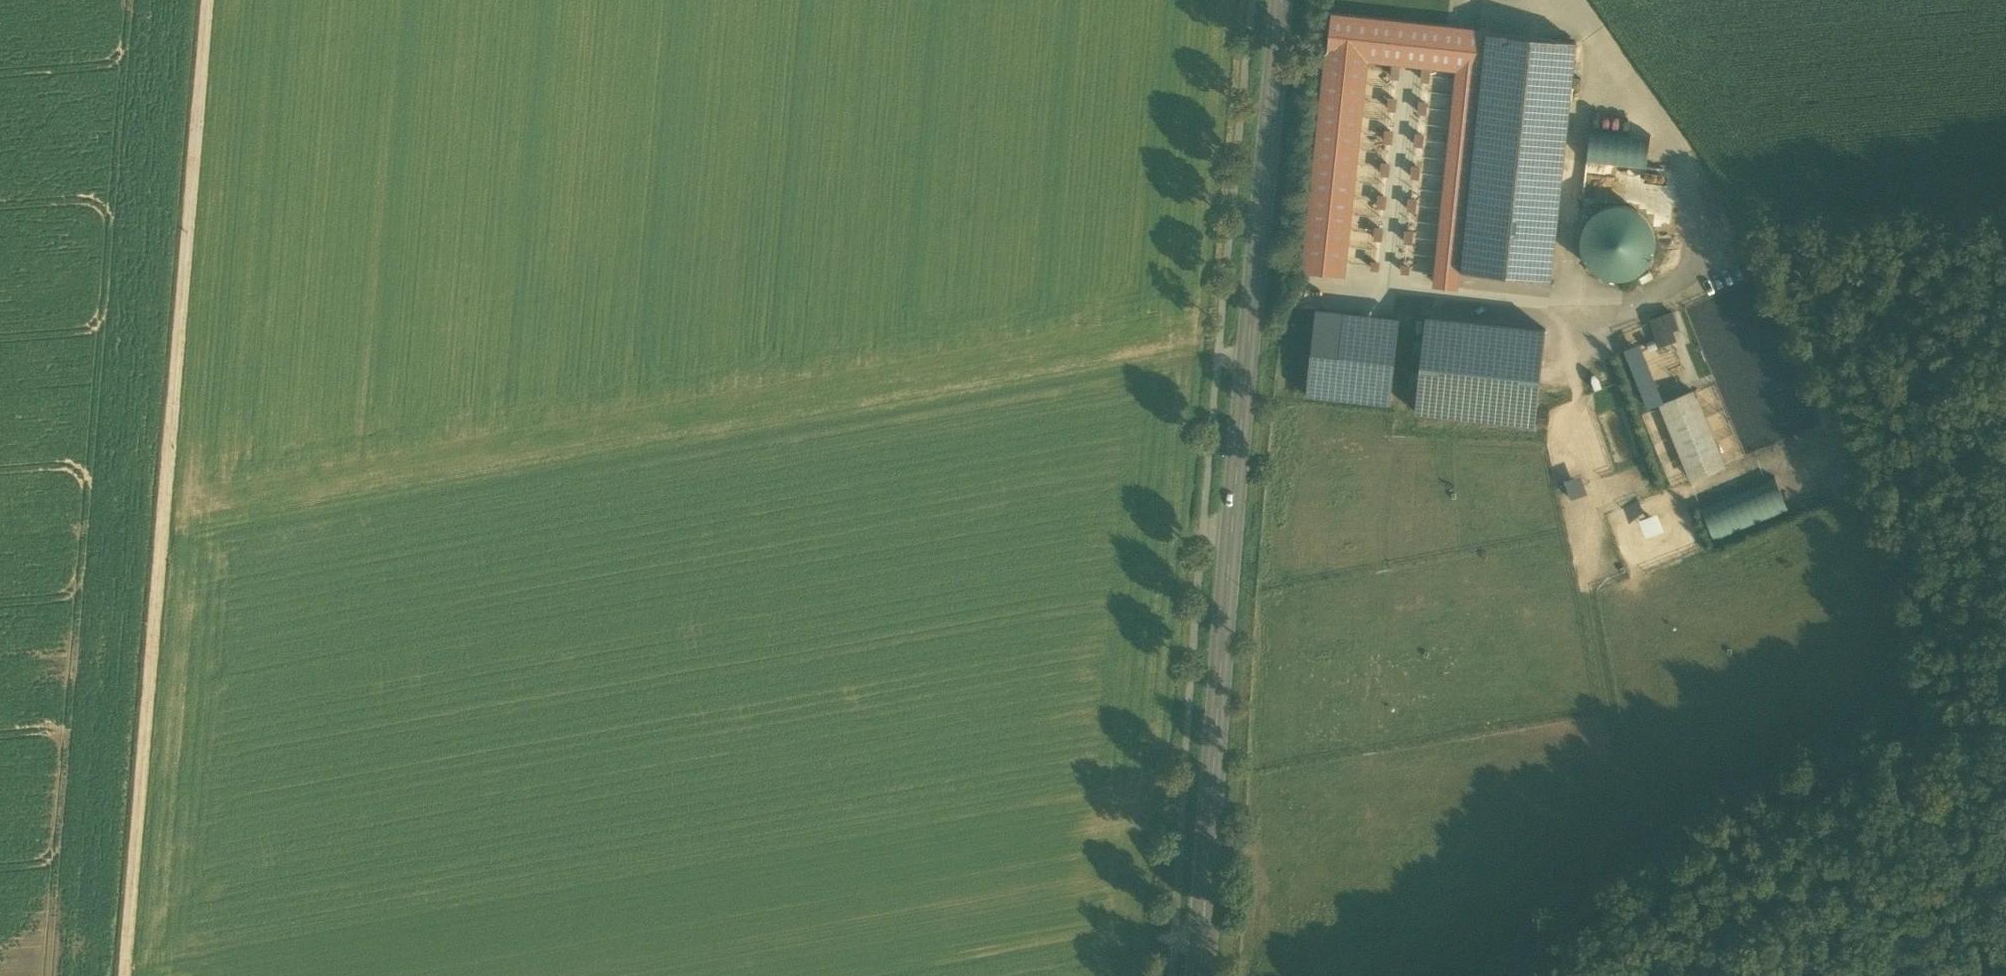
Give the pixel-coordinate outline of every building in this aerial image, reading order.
[(1577,41),(1487,32),(1462,271),(1551,281),(1577,41)] [(1452,81),(1326,68),(1306,255),(1432,268),(1452,81)] [(1582,78),(1575,78),(1574,89),(1581,90),(1582,78)] [(1586,162),(1646,164),(1647,133),(1587,130),(1586,162)] [(1583,273),(1647,273),(1647,206),(1584,206),(1583,273)] [(1310,308),(1304,396),(1389,402),(1394,314),(1310,308)] [(1648,318),(1658,345),(1680,337),(1670,309),(1648,318)] [(1534,422),(1543,325),(1424,314),(1419,363),(1445,365),(1445,370),(1453,370),(1454,361),(1483,363),(1481,379),(1487,379),(1485,401),(1483,418),(1534,422)] [(1687,479),(1724,466),(1696,387),(1661,399),(1640,341),(1623,347),(1644,407),(1659,402),(1687,479)] [(1720,448),(1725,461),(1741,455),(1733,434),(1725,437),(1728,445),(1720,448)] [(1700,507),(1713,540),(1787,510),(1774,478),(1700,507)] [(1638,518),(1644,535),(1662,528),(1655,511),(1638,518)]
